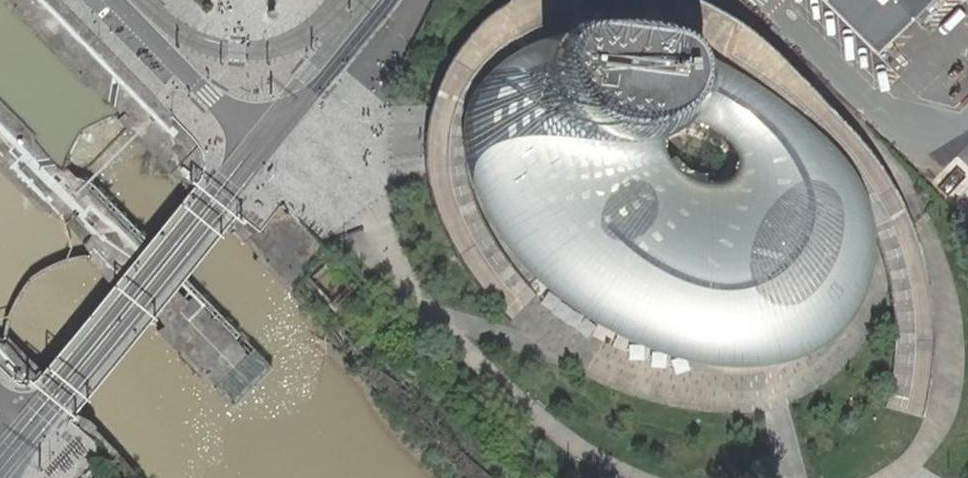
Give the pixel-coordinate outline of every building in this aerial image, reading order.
[(510,5),(490,19),(482,26),(474,35),(459,52),(457,53),(448,68),(442,79),(437,90),(434,100),(430,112),(429,117),(427,123),(425,136),(425,149),(424,166),(426,179),(426,185),(428,194),(431,208),(434,219),(438,230),(444,242),(450,255),(457,266),(465,278),(473,288),(482,298),(500,314),(512,323),(539,290),(521,276),(506,260),(496,246),(485,231),(478,216),(472,199),(469,185),(466,169),(465,152),(465,139),(467,126),(470,107),(470,90),(472,75),(477,60),(483,46),(492,32),(503,17),(518,4),(525,0),(519,0),(510,5)] [(803,331),(815,324),(826,315),(840,300),(847,288),(855,268),(857,256),(859,232),(858,223),(853,183),(839,145),(788,74),(763,50),(736,28),(717,14),(699,5),(689,0),(525,0),(518,4),(503,17),(492,32),(483,46),(477,60),(472,75),(470,90),(470,107),(471,122),(477,148),(484,171),(493,192),(505,216),(520,239),(532,254),(546,267),(575,290),(596,304),(618,315),(640,326),(663,334),(690,341),(717,346),(731,348),(745,349),(760,346),(776,344),(790,338),(803,331)] [(875,51),(926,0),(823,0),(875,51)] [(957,51),(967,62),(967,41),(957,51)] [(811,95),(788,74),(839,145),(853,183),(858,223),(859,232),(868,232),(882,266),(888,289),(892,304),(894,340),(892,376),(886,406),(926,420),(931,387),(934,356),(933,326),(928,287),(918,251),(905,220),(885,183),(869,159),(844,128),(828,111),(811,95)] [(946,210),(967,224),(967,222),(967,211),(952,200),(946,210)]
